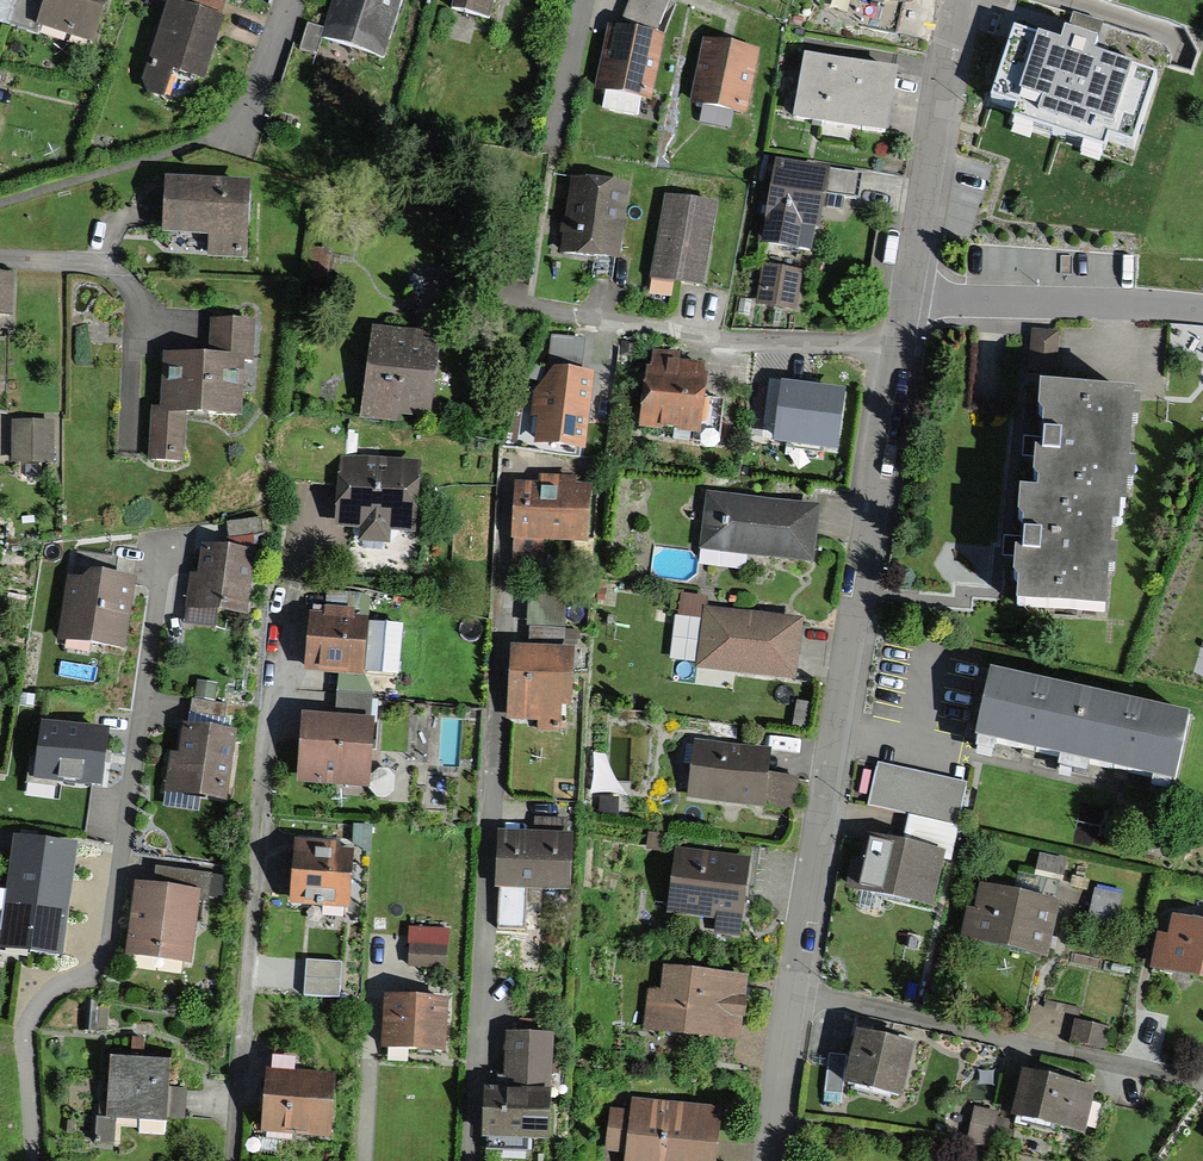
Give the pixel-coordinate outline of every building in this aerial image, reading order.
[(8,24),(16,0),(0,0),(0,21),(8,24)] [(104,0),(16,0),(8,24),(37,34),(41,22),(90,39),(104,0)] [(169,0),(142,80),(146,89),(162,94),(172,64),(203,74),(223,15),(220,14),(225,0),(169,0)] [(326,31),(385,50),(401,0),(336,0),(326,31)] [(451,6),(485,15),(489,0),(453,0),(451,6)] [(665,0),(628,0),(622,17),(654,29),(665,0)] [(324,26),(307,21),(300,47),(317,52),(324,26)] [(665,34),(610,23),(598,88),(653,98),(665,34)] [(1134,146),(1157,79),(1092,57),(1097,43),(1065,31),(1060,44),(1016,29),(991,102),(1016,111),(1012,120),(1102,151),(1107,137),(1134,146)] [(755,46),(706,37),(695,99),(744,108),(755,46)] [(897,70),(805,54),(794,117),(886,133),(897,70)] [(830,168),(776,159),(762,241),(810,249),(814,225),(818,225),(822,204),(840,207),(842,195),(856,197),(860,176),(829,171),(830,168)] [(627,180),(578,172),(564,251),(614,255),(627,180)] [(252,178),(164,173),(161,231),(208,234),(207,256),(248,258),(252,178)] [(716,199),(664,191),(652,275),(705,282),(716,199)] [(803,269),(765,262),(757,305),(795,311),(803,269)] [(0,270),(0,315),(10,315),(13,271),(0,270)] [(427,424),(437,332),(370,325),(360,418),(427,424)] [(209,361),(165,358),(161,416),(152,415),(149,459),(175,461),(178,413),(231,416),(235,364),(245,365),(247,329),(211,327),(209,361)] [(537,417),(534,442),(587,448),(596,368),(580,366),(583,339),(551,336),(547,374),(533,394),(530,416),(537,417)] [(1050,336),(1032,336),(1032,369),(1050,370),(1050,336)] [(645,437),(718,446),(723,399),(706,396),(709,371),(704,371),(705,360),(682,357),(683,350),(652,346),(650,363),(645,362),(637,427),(646,428),(645,437)] [(846,386),(782,376),(773,442),(837,452),(846,386)] [(1130,407),(1131,397),(1036,394),(1033,498),(1020,497),(1018,560),(1014,559),(1012,612),(1105,615),(1106,577),(1114,577),(1115,555),(1109,555),(1110,533),(1117,533),(1117,513),(1123,513),(1123,491),(1131,491),(1132,468),(1127,468),(1128,429),(1137,430),(1138,407),(1130,407)] [(11,463),(52,463),(52,421),(11,421),(11,463)] [(414,530),(420,462),(341,455),(336,524),(362,526),(361,539),(390,541),(391,528),(414,530)] [(535,540),(588,543),(592,485),(575,483),(576,476),(542,474),(541,484),(516,482),(512,538),(515,538),(513,571),(533,572),(535,540)] [(708,489),(701,547),(809,560),(816,502),(708,489)] [(246,612),(258,547),(203,542),(198,572),(191,571),(185,621),(217,626),(220,606),(246,612)] [(73,550),(56,636),(125,650),(140,576),(115,571),(118,559),(73,550)] [(567,591),(530,589),(528,625),(565,627),(567,591)] [(695,666),(794,680),(803,618),(706,605),(708,594),(680,590),(676,616),(701,619),(695,666)] [(326,612),(310,611),(305,671),(363,675),(365,669),(367,621),(368,615),(354,614),(354,605),(326,603),(326,612)] [(401,622),(367,621),(365,669),(398,671),(401,622)] [(528,625),(527,644),(576,647),(577,629),(565,627),(528,625)] [(572,706),(576,647),(527,644),(511,643),(507,719),(536,721),(535,730),(563,731),(565,706),(572,706)] [(1184,713),(988,670),(973,736),(1169,780),(1184,713)] [(198,679),(195,697),(215,700),(217,683),(198,679)] [(337,713),(303,711),(298,780),(370,785),(375,716),(369,715),(370,694),(338,691),(337,713)] [(226,800),(237,729),(222,727),(225,704),(191,699),(188,720),(183,719),(178,750),(171,749),(164,791),(226,800)] [(105,734),(44,727),(38,777),(99,784),(105,734)] [(692,738),(685,800),(790,811),(794,772),(771,769),(773,747),(692,738)] [(909,815),(957,826),(968,782),(879,762),(868,805),(909,815)] [(599,815),(614,816),(616,802),(601,801),(599,815)] [(851,888),(931,905),(943,858),(950,860),(957,826),(909,815),(904,839),(864,830),(851,888)] [(569,889),(573,831),(498,827),(494,884),(500,884),(497,928),(521,929),(524,886),(569,889)] [(337,839),(296,836),(291,901),(347,906),(351,848),(337,847),(337,839)] [(5,946),(59,953),(73,848),(19,841),(5,946)] [(750,854),(675,844),(666,912),(713,918),(712,931),(740,935),(750,854)] [(1064,859),(1041,854),(1036,874),(1060,880),(1064,859)] [(136,882),(128,953),(193,961),(200,891),(226,894),(228,875),(154,866),(152,884),(136,882)] [(1046,956),(1059,898),(980,880),(974,907),(967,906),(960,936),(1046,956)] [(1113,922),(1121,892),(1094,886),(1086,915),(1113,922)] [(1173,912),(1168,935),(1158,933),(1151,966),(1202,976),(1202,918),(1173,912)] [(440,938),(409,937),(407,969),(438,971),(440,938)] [(339,997),(342,961),(307,958),(304,994),(339,997)] [(646,1029),(738,1042),(747,978),(668,967),(664,993),(651,991),(646,1029)] [(437,1051),(438,1005),(386,1004),(384,1050),(437,1051)] [(79,1026),(100,1027),(100,1006),(80,1005),(79,1026)] [(1101,1047),(1105,1025),(1076,1020),(1073,1043),(1101,1047)] [(912,1042),(857,1030),(845,1082),(901,1094),(912,1042)] [(532,1136),(550,1137),(553,1034),(505,1032),(504,1082),(482,1081),(481,1137),(485,1137),(485,1149),(531,1151),(532,1136)] [(846,1058),(826,1056),(823,1093),(842,1094),(846,1058)] [(111,1121),(180,1124),(181,1090),(164,1090),(165,1062),(108,1060),(105,1119),(95,1118),(94,1142),(110,1143),(111,1121)] [(1022,1067),(1010,1116),(1082,1134),(1094,1085),(1022,1067)] [(324,1141),(326,1081),(263,1078),(261,1139),(324,1141)] [(723,1105),(631,1094),(630,1107),(612,1105),(606,1150),(624,1152),(623,1160),(716,1160),(723,1105)] [(1010,1114),(977,1106),(970,1137),(1003,1144),(1010,1114)]
